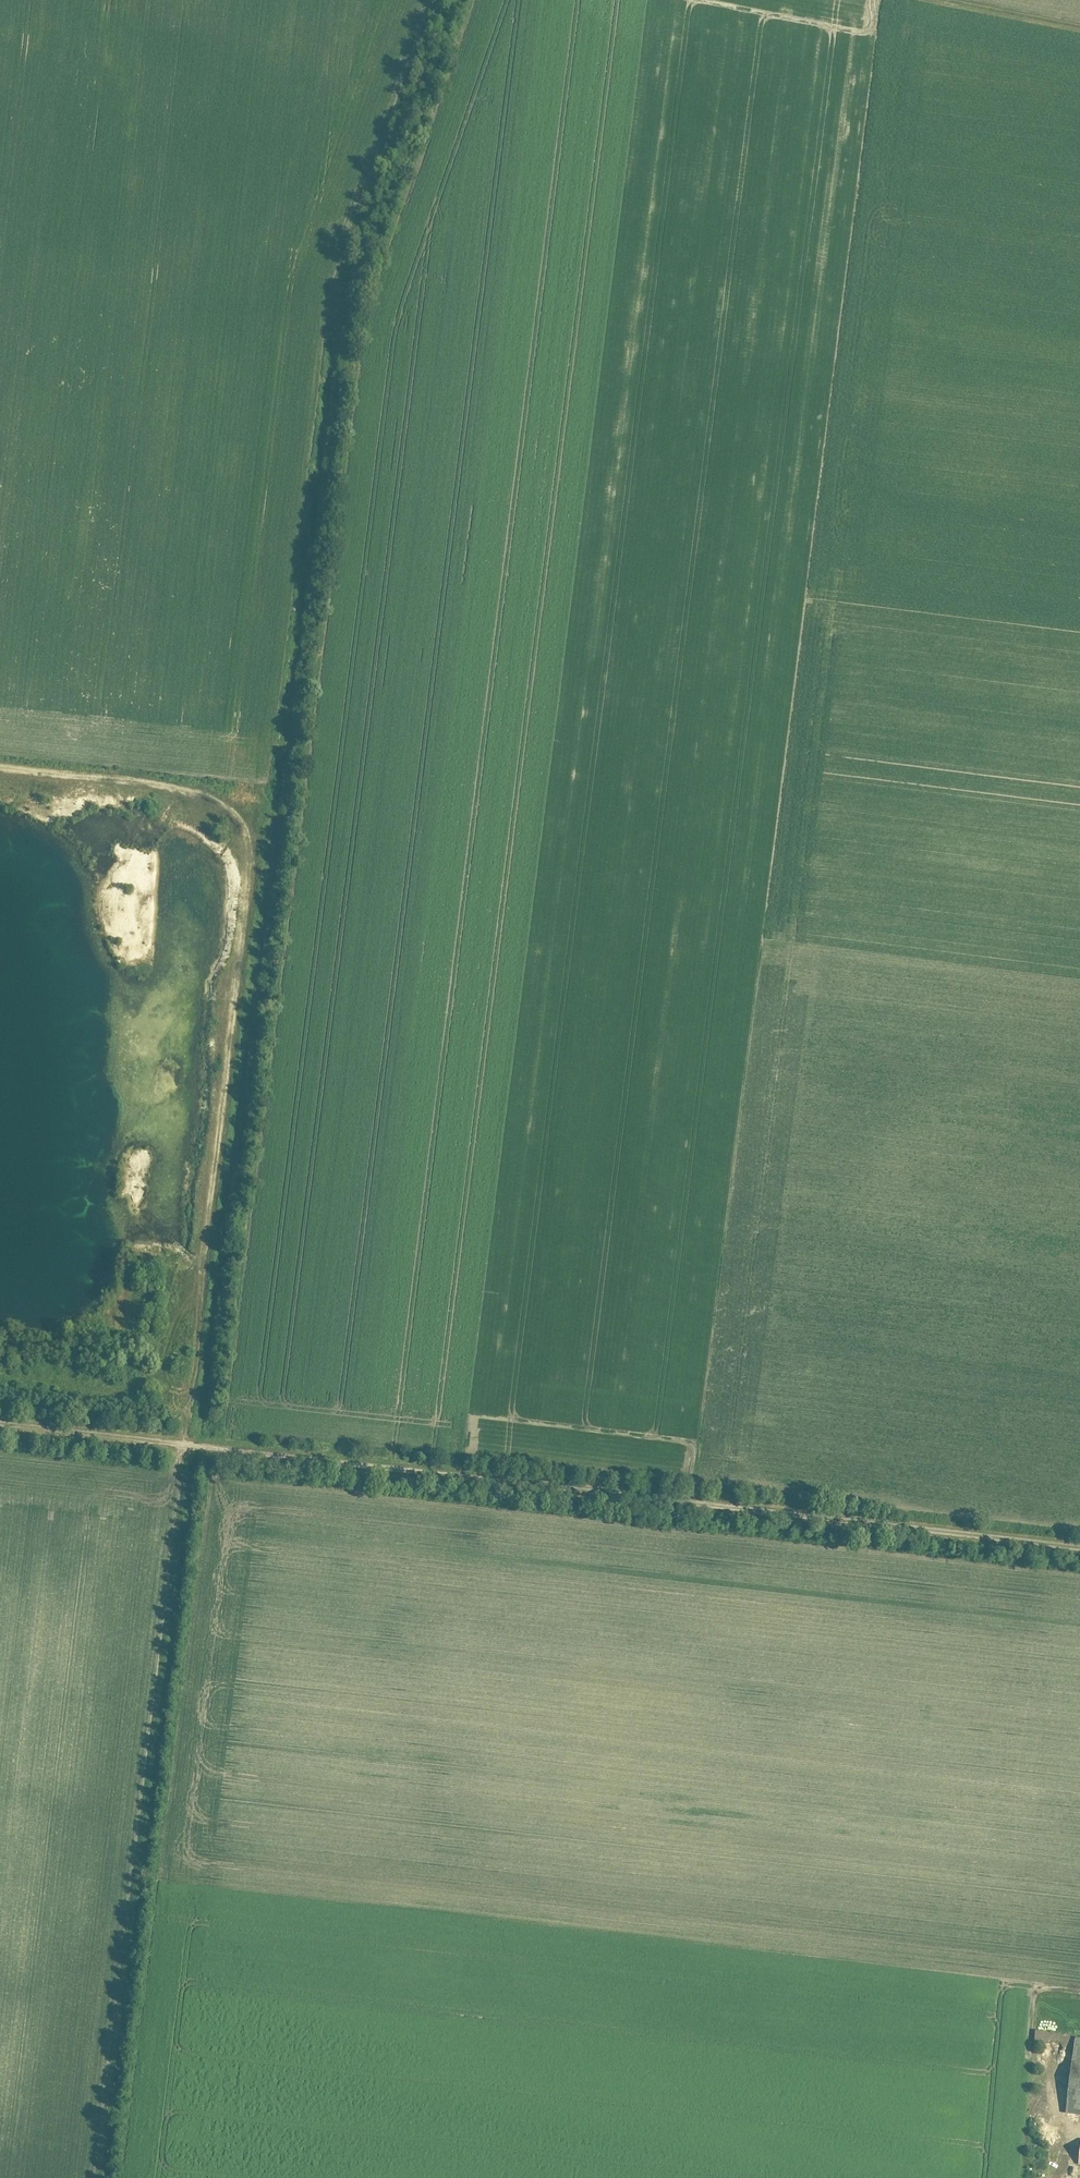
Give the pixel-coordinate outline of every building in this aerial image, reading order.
[(1068,2119),(1079,2120),(1079,2045),(1078,2044),(1068,2119)]
